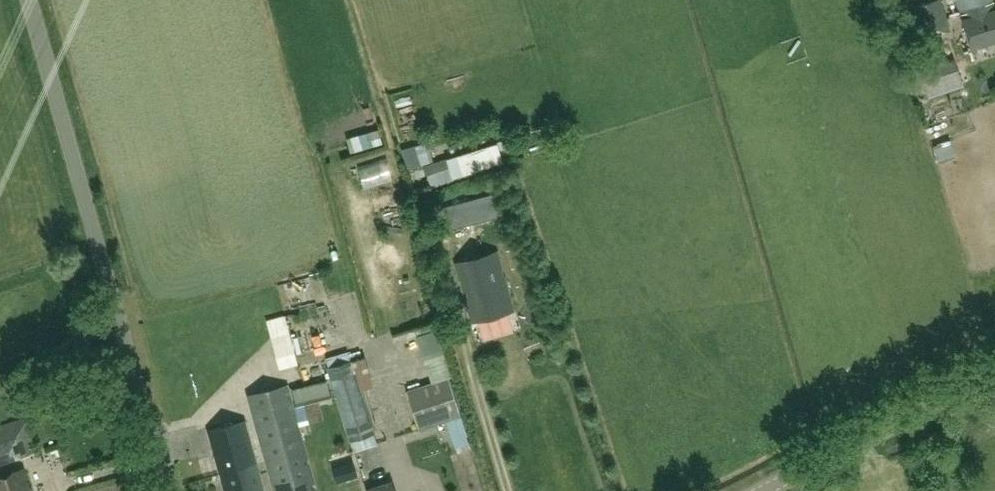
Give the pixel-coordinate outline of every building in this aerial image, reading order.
[(942,0),(936,0),(910,6),(921,41),(951,31),(942,0)] [(994,0),(955,0),(959,11),(994,0)] [(994,0),(959,11),(962,21),(961,21),(968,49),(994,41),(994,2),(994,0)] [(955,79),(945,44),(920,51),(930,85),(955,79)] [(421,165),(433,161),(427,142),(415,146),(421,165)] [(430,187),(503,164),(496,143),(423,166),(430,187)] [(415,146),(403,149),(409,168),(420,165),(415,146)] [(493,194),(446,206),(452,229),(499,217),(493,194)] [(465,301),(472,323),(510,311),(493,254),(455,265),(463,292),(467,291),(469,299),(465,301)] [(288,279),(295,300),(311,295),(304,274),(288,279)] [(285,315),(267,320),(279,369),(297,364),(285,315)] [(345,429),(372,420),(353,360),(326,368),(345,429)] [(405,391),(419,431),(463,416),(449,376),(405,391)] [(299,380),(300,396),(318,395),(316,379),(299,380)] [(263,460),(306,448),(288,384),(245,396),(263,460)] [(0,426),(0,462),(35,452),(25,418),(0,426)] [(220,472),(257,461),(246,420),(209,430),(220,472)] [(376,433),(372,420),(345,429),(349,442),(376,433)] [(263,460),(272,490),(317,490),(310,462),(306,448),(263,460)] [(332,468),(337,483),(357,477),(352,462),(348,463),(346,453),(327,459),(330,468),(332,468)] [(257,461),(220,472),(225,490),(265,490),(257,461)] [(0,476),(0,490),(31,490),(25,469),(0,476)] [(393,481),(367,490),(368,490),(396,490),(393,481)]
